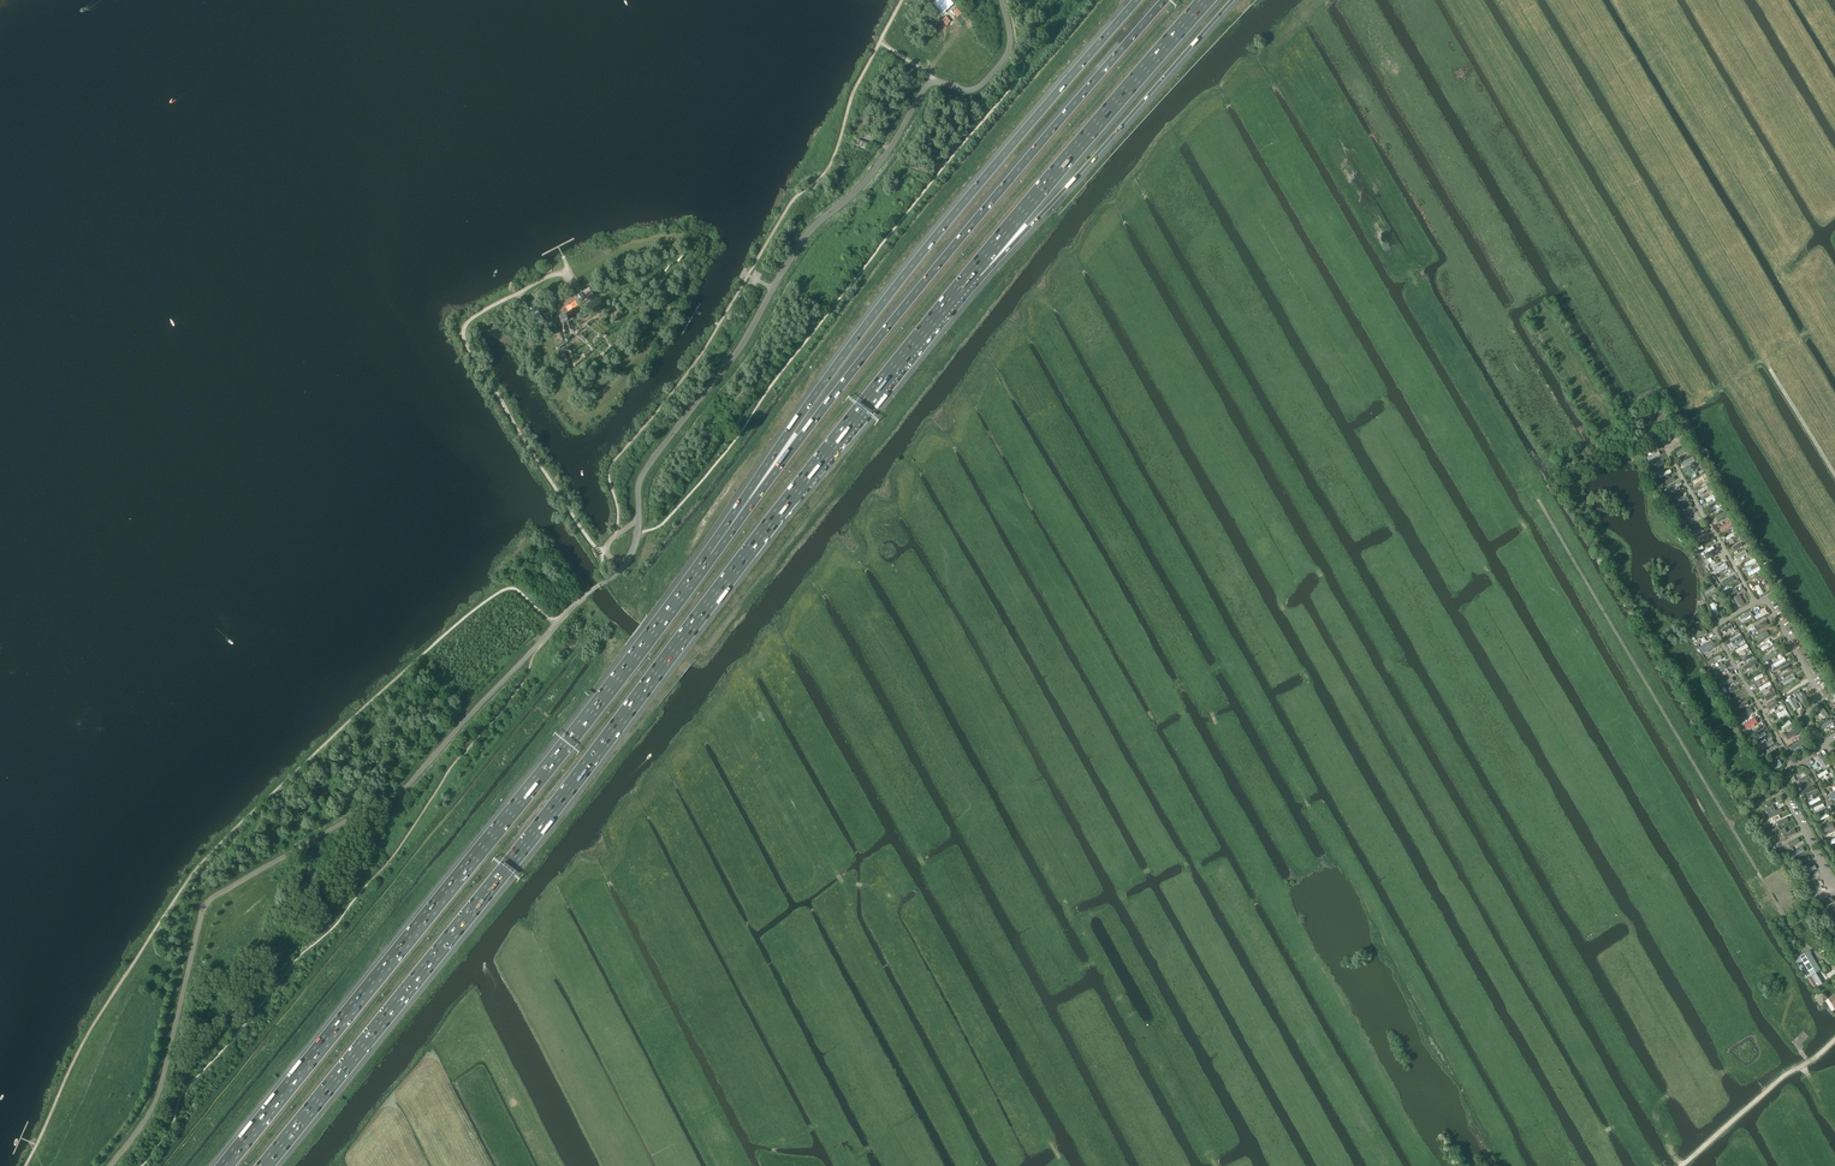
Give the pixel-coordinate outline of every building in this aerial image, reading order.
[(867,143),(856,139),(854,144),(865,149),(867,143)] [(579,302),(585,298),(581,292),(575,296),(579,302)] [(1809,951),(1794,960),(1800,969),(1805,966),(1814,960),(1809,951)] [(1805,966),(1800,969),(1805,978),(1810,976),(1816,972),(1820,969),(1814,960),(1805,966)] [(1823,983),(1816,972),(1810,976),(1816,987),(1823,983)] [(1810,977),(1807,978),(1813,989),(1815,987),(1810,977)]
